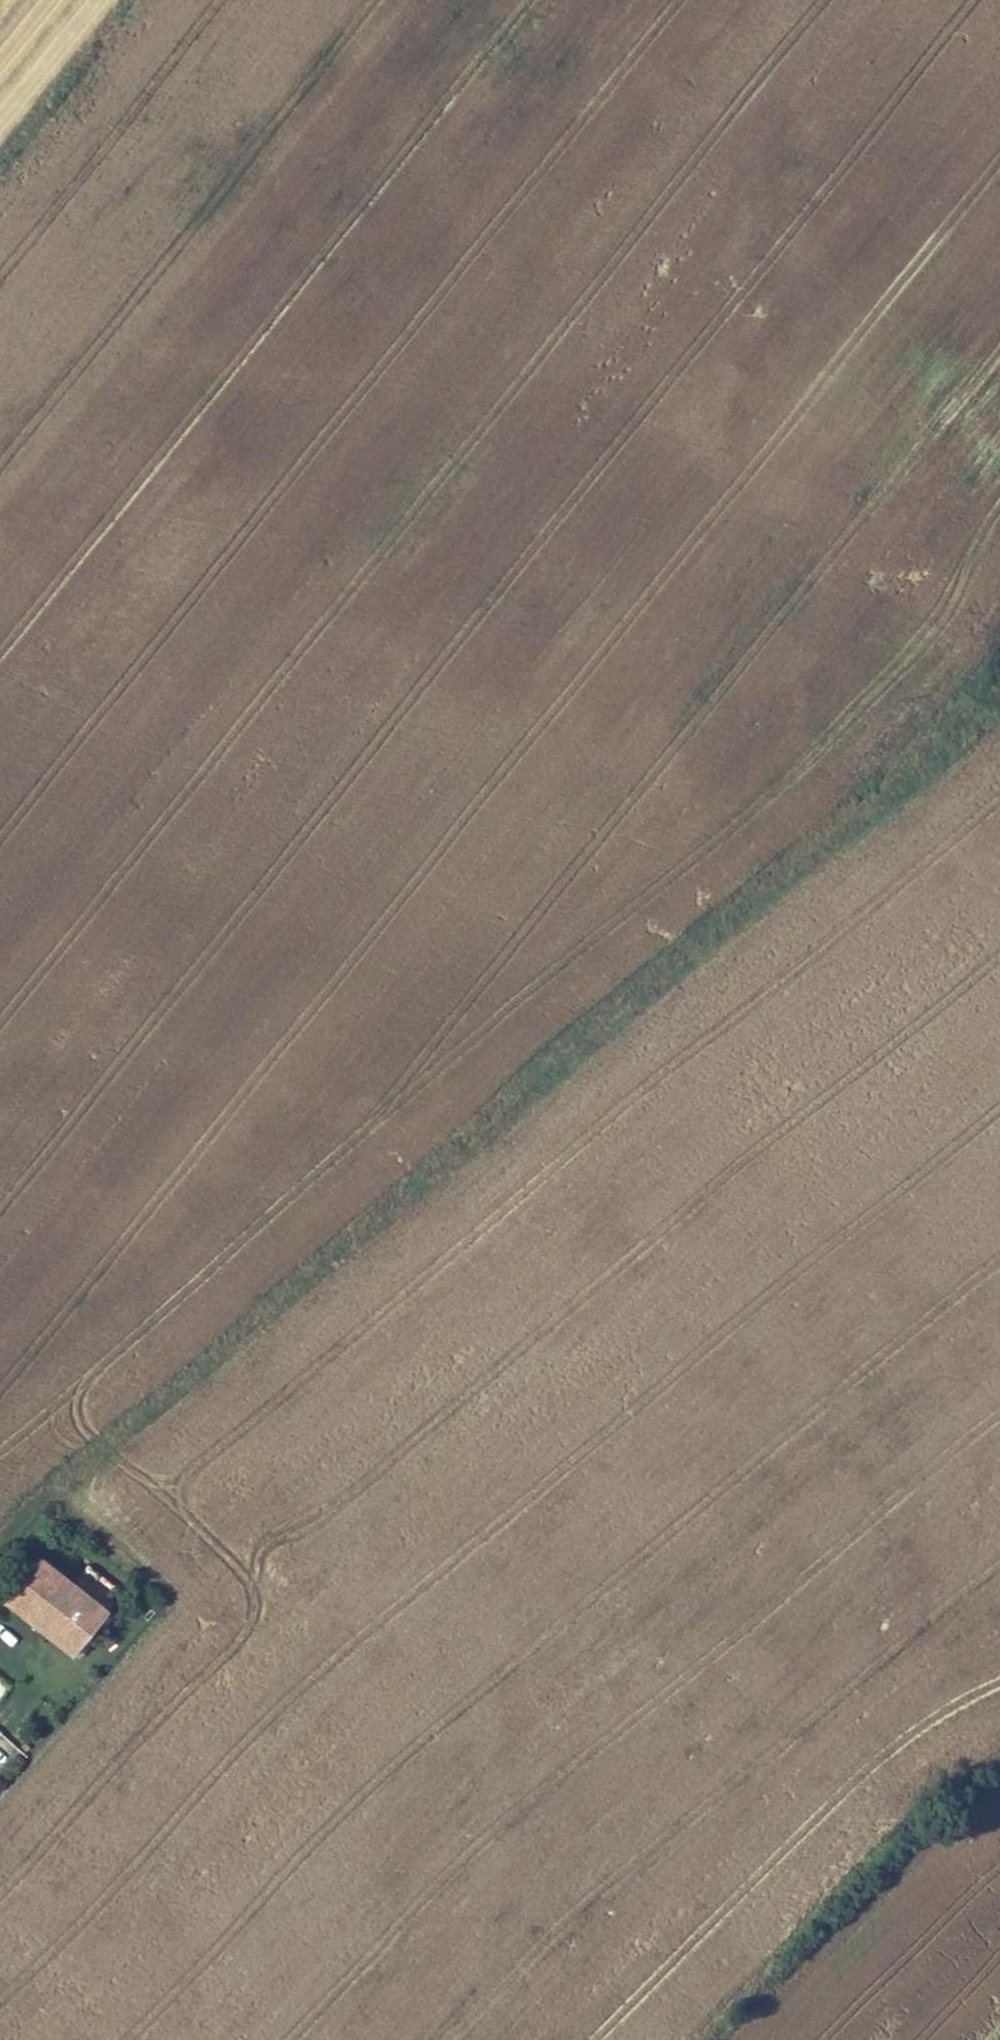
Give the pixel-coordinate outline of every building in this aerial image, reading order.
[(34,1545),(4,1575),(68,1635),(97,1604),(34,1545)]
